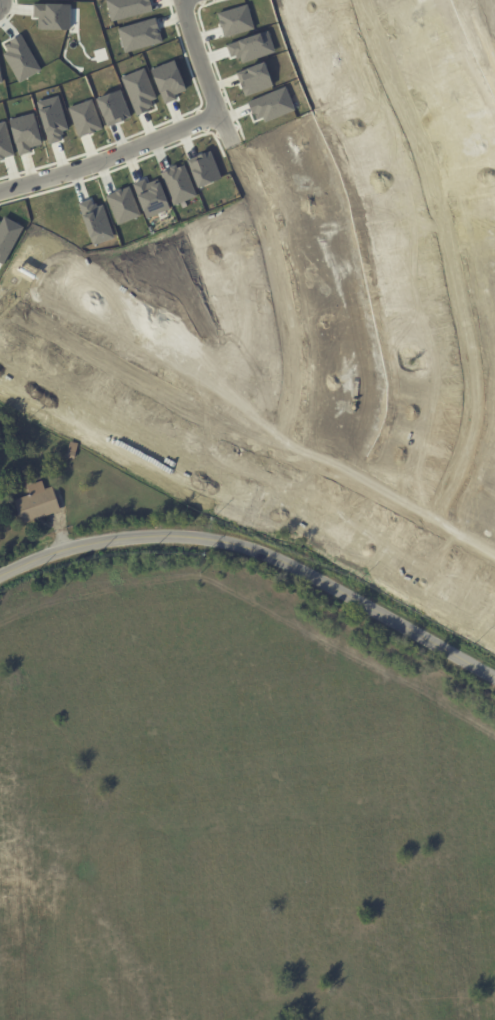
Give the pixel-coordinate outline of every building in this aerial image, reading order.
[(112,22),(106,0),(151,0),(154,11),(112,22)] [(34,3),(71,3),(71,30),(42,30),(42,17),(34,17),(34,3)] [(217,13),(247,3),(255,27),(225,36),(217,13)] [(118,28),(156,17),(163,42),(125,53),(118,28)] [(226,45),(269,30),(277,52),(243,64),(240,58),(237,59),(236,54),(230,56),(226,45)] [(5,45),(10,42),(9,41),(22,34),(42,70),(19,83),(4,54),(8,51),(5,45)] [(151,68),(176,59),(187,90),(176,94),(178,99),(164,104),(151,68)] [(247,68),(266,61),(275,86),(246,96),(243,87),(247,85),(243,75),(249,73),(247,68)] [(121,77),(145,68),(158,99),(152,101),(154,108),(137,115),(121,77)] [(247,101),(286,86),(296,110),(265,122),(262,116),(257,118),(255,113),(252,114),(247,101)] [(98,98),(121,89),(132,118),(108,126),(98,98)] [(37,101),(60,95),(69,130),(64,132),(65,134),(60,135),(62,140),(49,144),(37,101)] [(68,107),(93,99),(103,128),(79,137),(68,107)] [(10,119),(35,113),(43,144),(31,147),(32,152),(20,155),(10,119)] [(14,155),(0,158),(0,122),(6,120),(14,155)] [(188,159),(211,150),(223,178),(200,188),(188,159)] [(161,172),(185,163),(198,196),(174,206),(161,172)] [(133,183),(146,178),(148,183),(160,179),(172,209),(147,219),(133,183)] [(106,195),(130,185),(142,215),(118,225),(106,195)] [(79,203),(92,198),(94,204),(97,203),(98,206),(103,205),(114,238),(94,245),(79,203)] [(3,264),(0,262),(0,223),(4,216),(24,227),(3,264)] [(71,442),(80,443),(76,460),(68,458),(71,442)] [(55,487),(64,511),(25,525),(16,501),(33,495),(29,487),(45,481),(48,489),(55,487)]
